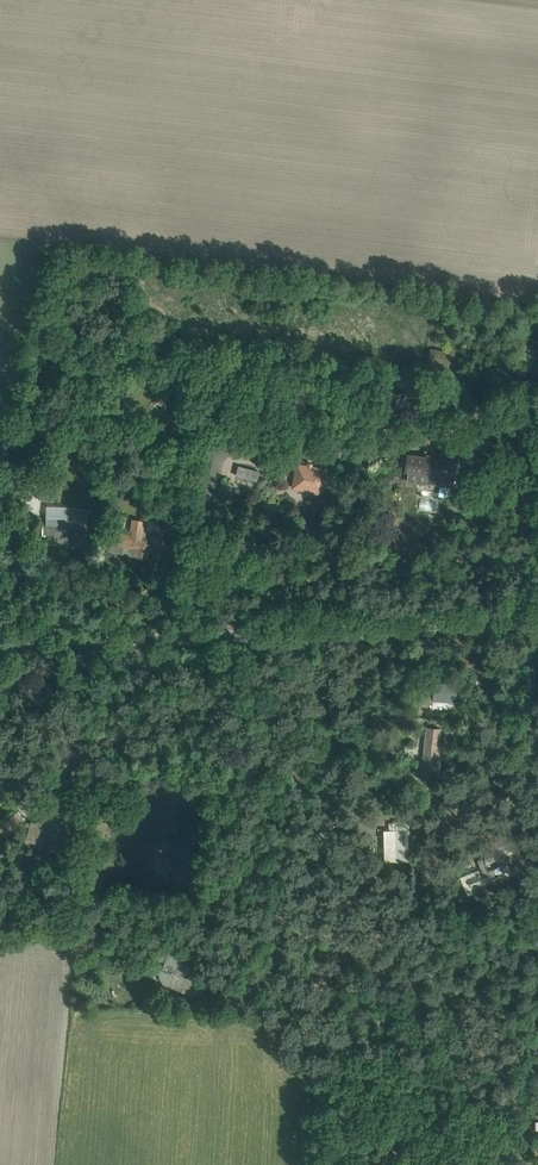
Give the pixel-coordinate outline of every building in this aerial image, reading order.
[(454,363),(455,352),(431,350),(430,368),(449,370),(450,363),(454,363)] [(340,458),(345,444),(328,437),(323,452),(340,458)] [(146,450),(148,441),(132,438),(130,448),(146,450)] [(429,474),(429,482),(428,482),(452,485),(455,462),(406,455),(404,471),(408,472),(429,474)] [(321,493),(326,470),(298,464),(294,481),(304,483),(303,486),(306,489),(307,490),(321,493)] [(240,466),(235,480),(254,487),(259,474),(240,466)] [(191,517),(196,488),(188,487),(183,515),(191,517)] [(45,526),(43,525),(42,535),(46,535),(45,543),(55,544),(74,545),(74,546),(86,547),(87,535),(87,518),(59,518),(45,517),(45,526)] [(141,538),(144,521),(134,520),(132,530),(134,531),(133,536),(117,534),(116,543),(112,542),(111,551),(122,553),(123,549),(132,550),(131,552),(137,553),(136,556),(147,558),(148,552),(149,552),(157,550),(166,547),(162,534),(152,537),(153,538),(149,539),(141,538)] [(435,678),(434,695),(416,694),(414,707),(434,709),(434,700),(456,702),(458,680),(435,678)] [(440,779),(444,742),(440,742),(442,727),(426,726),(421,777),(440,779)] [(69,830),(74,810),(45,803),(40,823),(32,821),(26,841),(36,844),(38,837),(51,840),(49,850),(63,853),(68,832),(69,832),(69,830)] [(18,827),(25,821),(17,812),(0,826),(0,831),(5,837),(18,827)] [(386,860),(409,860),(409,822),(396,822),(396,841),(386,841),(386,860)] [(471,888),(512,871),(503,850),(477,860),(481,869),(466,875),(471,888)] [(187,973),(188,968),(191,955),(168,949),(163,970),(159,968),(159,974),(159,977),(161,981),(163,984),(166,985),(169,986),(168,988),(183,991),(183,992),(197,996),(202,995),(206,990),(208,981),(188,975),(187,973)] [(159,952),(157,961),(162,963),(165,953),(159,952)]
